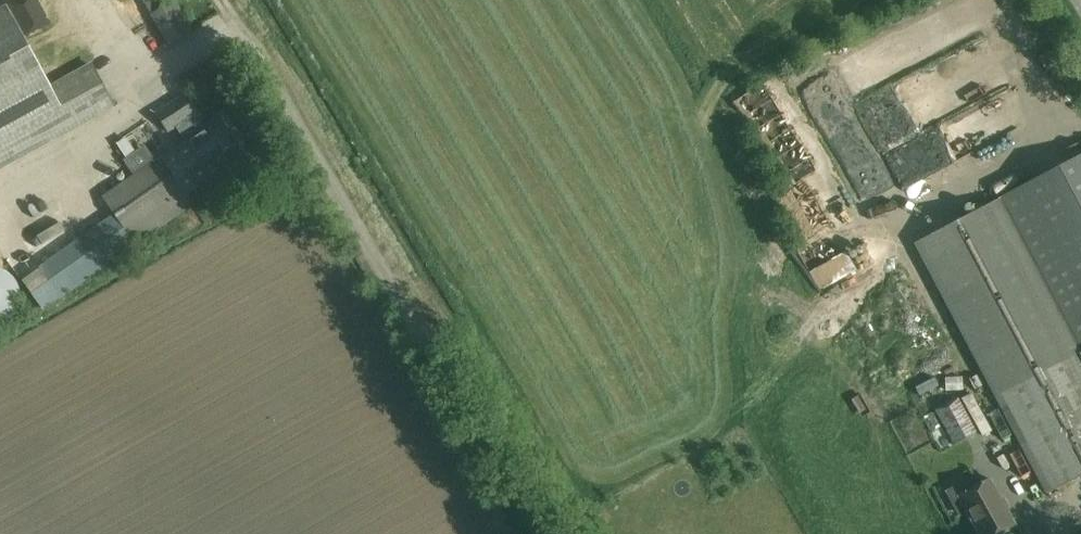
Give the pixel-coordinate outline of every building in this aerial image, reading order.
[(12,2),(29,25),(44,14),(34,0),(15,0),(12,2)] [(857,55),(874,84),(1015,4),(1012,0),(953,0),(857,55)] [(0,9),(0,168),(113,107),(90,64),(51,85),(7,5),(0,9)] [(872,93),(891,131),(948,103),(939,84),(957,75),(947,56),(872,93)] [(194,204),(188,194),(245,156),(221,119),(206,129),(183,95),(155,113),(168,133),(176,128),(185,142),(163,157),(162,156),(103,197),(114,214),(38,267),(61,299),(159,231),(186,209),(187,210),(194,204)] [(909,161),(917,172),(958,141),(965,151),(1001,124),(995,116),(985,124),(976,112),(949,133),(948,132),(909,161)] [(872,189),(900,176),(887,147),(881,150),(872,131),(864,134),(858,121),(844,127),(872,189)] [(998,198),(999,199),(913,244),(998,402),(1048,492),(1080,474),(1080,155),(998,198)] [(830,278),(857,260),(850,250),(823,268),(830,278)] [(1,324),(3,324),(5,323),(9,320),(10,319),(12,317),(14,316),(15,314),(16,312),(18,308),(19,306),(20,303),(20,301),(21,299),(21,297),(21,294),(20,292),(20,290),(19,288),(19,286),(18,283),(17,281),(14,278),(13,276),(11,274),(9,273),(6,270),(4,269),(0,268),(0,324),(1,324)] [(961,395),(938,407),(957,441),(979,428),(961,395)] [(960,492),(983,533),(993,533),(1016,521),(991,475),(960,492)]
